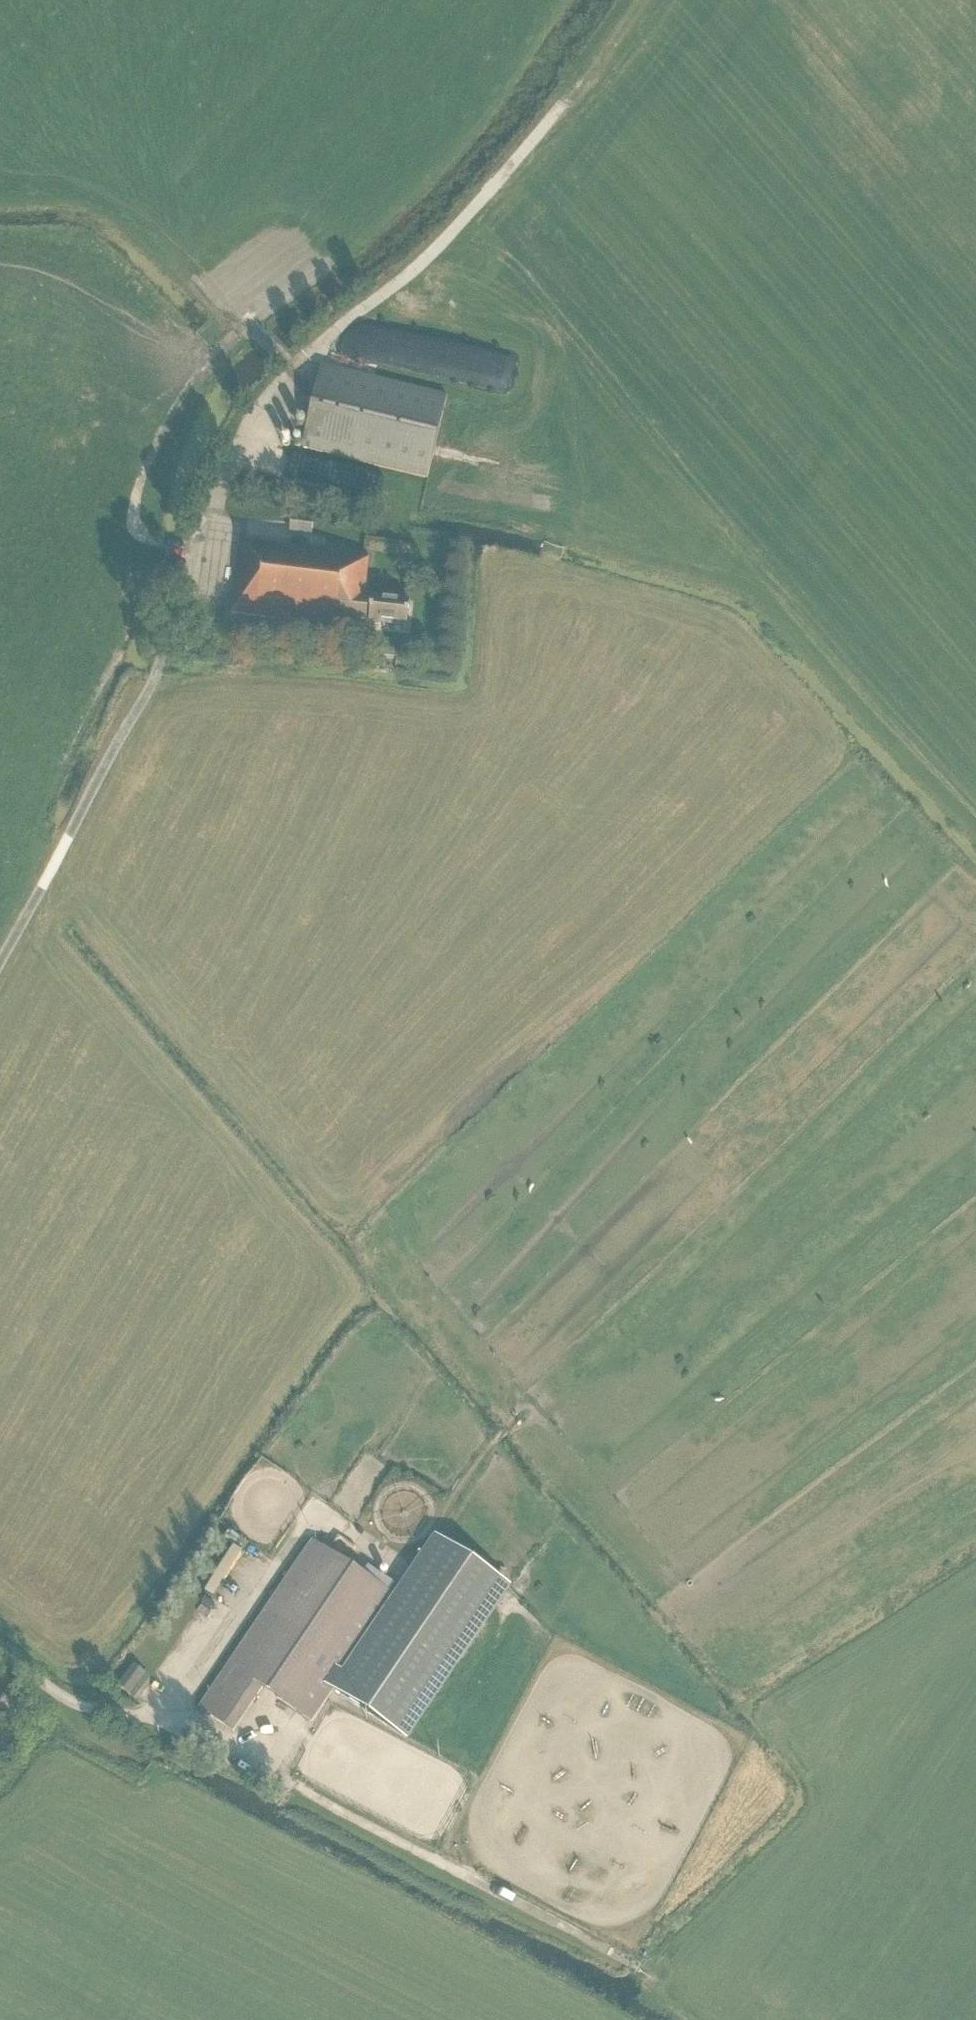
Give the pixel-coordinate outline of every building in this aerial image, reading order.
[(302,447),(426,477),(447,395),(322,365),(302,447)] [(289,532),(311,535),(313,520),(291,518),(289,532)] [(343,626),(344,623),(405,631),(408,605),(362,599),(368,557),(244,541),(241,561),(237,560),(230,612),(343,626)] [(394,1594),(312,1540),(198,1709),(233,1733),(263,1689),(312,1722),(334,1692),(408,1741),(511,1587),(434,1535),(394,1594)] [(120,1683),(140,1694),(162,1653),(142,1642),(120,1683)]
